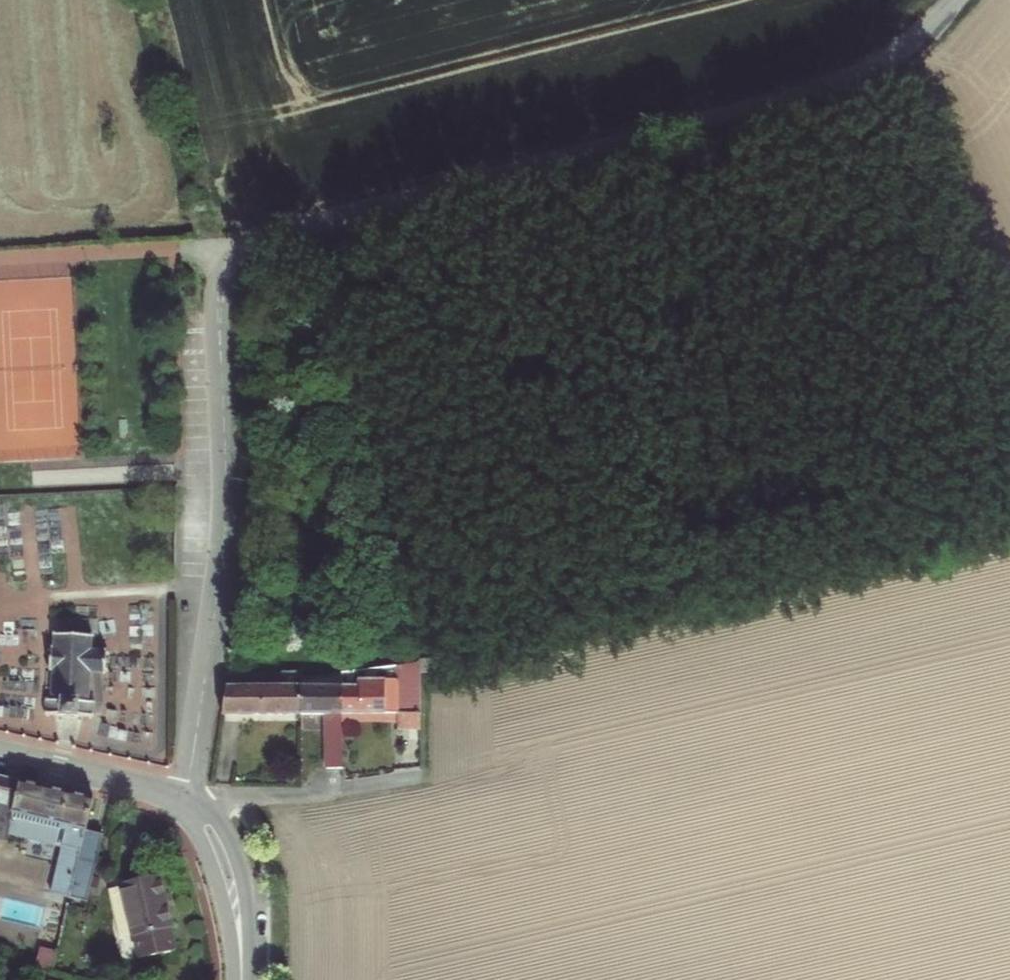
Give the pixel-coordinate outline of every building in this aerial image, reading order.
[(85,629),(63,628),(61,641),(65,646),(64,658),(58,658),(57,669),(72,669),(70,693),(56,692),(55,702),(62,702),(61,711),(55,710),(54,720),(100,723),(100,710),(90,709),(93,658),(108,659),(110,640),(92,639),(85,629)] [(420,662),(389,666),(389,714),(421,714),(420,662)] [(342,672),(343,715),(389,714),(389,666),(342,672)] [(231,677),(228,677),(227,687),(222,715),(302,715),(302,677),(302,670),(282,671),(282,680),(264,682),(264,672),(232,674),(231,677)] [(342,672),(302,677),(302,715),(325,715),(343,715),(342,672)] [(343,768),(343,715),(325,715),(326,769),(343,768)] [(4,797),(0,818),(0,835),(12,838),(14,830),(25,781),(0,776),(0,796),(4,797)] [(25,781),(14,830),(67,842),(56,891),(76,895),(92,825),(99,797),(54,788),(25,781)] [(108,829),(92,825),(76,895),(92,898),(108,829)] [(163,866),(125,875),(137,925),(175,916),(163,866)]
